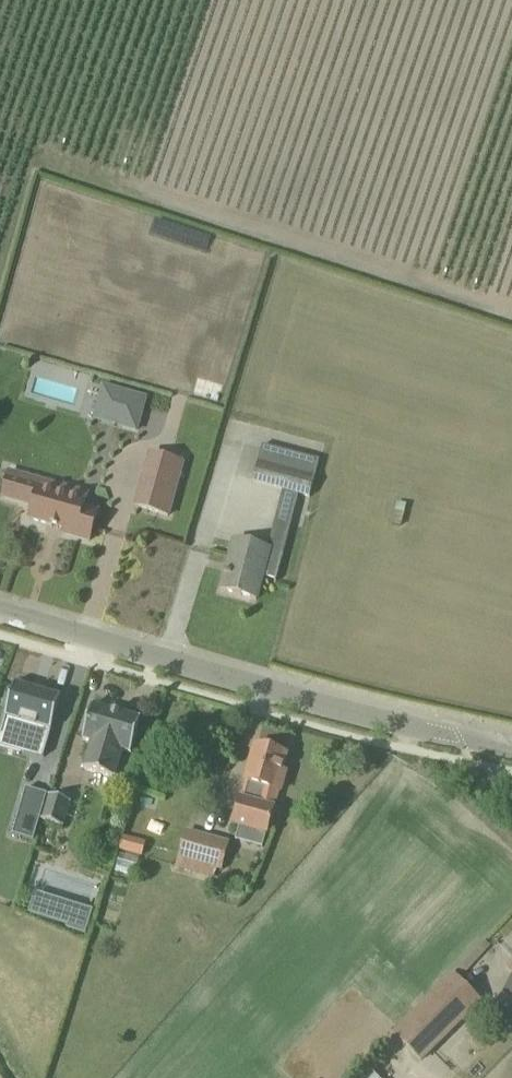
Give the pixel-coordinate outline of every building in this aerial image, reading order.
[(207,247),(211,232),(156,220),(152,235),(207,247)] [(147,398),(135,394),(124,429),(137,433),(147,398)] [(183,463),(154,455),(139,508),(168,516),(183,463)] [(283,490),(299,494),(310,497),(316,476),(258,462),(253,482),(283,490)] [(2,497),(33,506),(29,519),(51,526),(53,527),(53,526),(57,527),(57,528),(59,529),(59,528),(63,529),(62,533),(90,541),(98,511),(85,507),(86,502),(89,493),(39,478),(39,481),(9,473),(2,497)] [(276,582),(284,554),(269,550),(235,541),(222,591),(257,600),(263,576),(275,580),(275,582),(276,582)] [(18,684),(5,728),(30,735),(25,752),(46,758),(64,697),(18,684)] [(92,742),(84,769),(114,778),(122,750),(131,753),(141,719),(93,705),(83,739),(92,742)] [(280,792),(285,772),(282,771),(286,755),(256,746),(246,782),(247,783),(242,799),(234,825),(240,826),(266,833),(268,834),(275,809),(274,808),(279,792),(280,792)] [(26,788),(12,835),(34,841),(47,794),(26,788)] [(41,820),(63,827),(71,802),(50,795),(41,820)] [(221,870),(229,844),(187,832),(180,858),(187,860),(217,869),(221,870)] [(142,858),(147,847),(128,836),(122,847),(142,858)] [(37,891),(31,912),(70,924),(69,928),(88,934),(95,909),(76,903),(37,891)] [(468,988),(460,980),(455,975),(395,1034),(421,1060),(466,1015),(453,1002),(468,988)]
